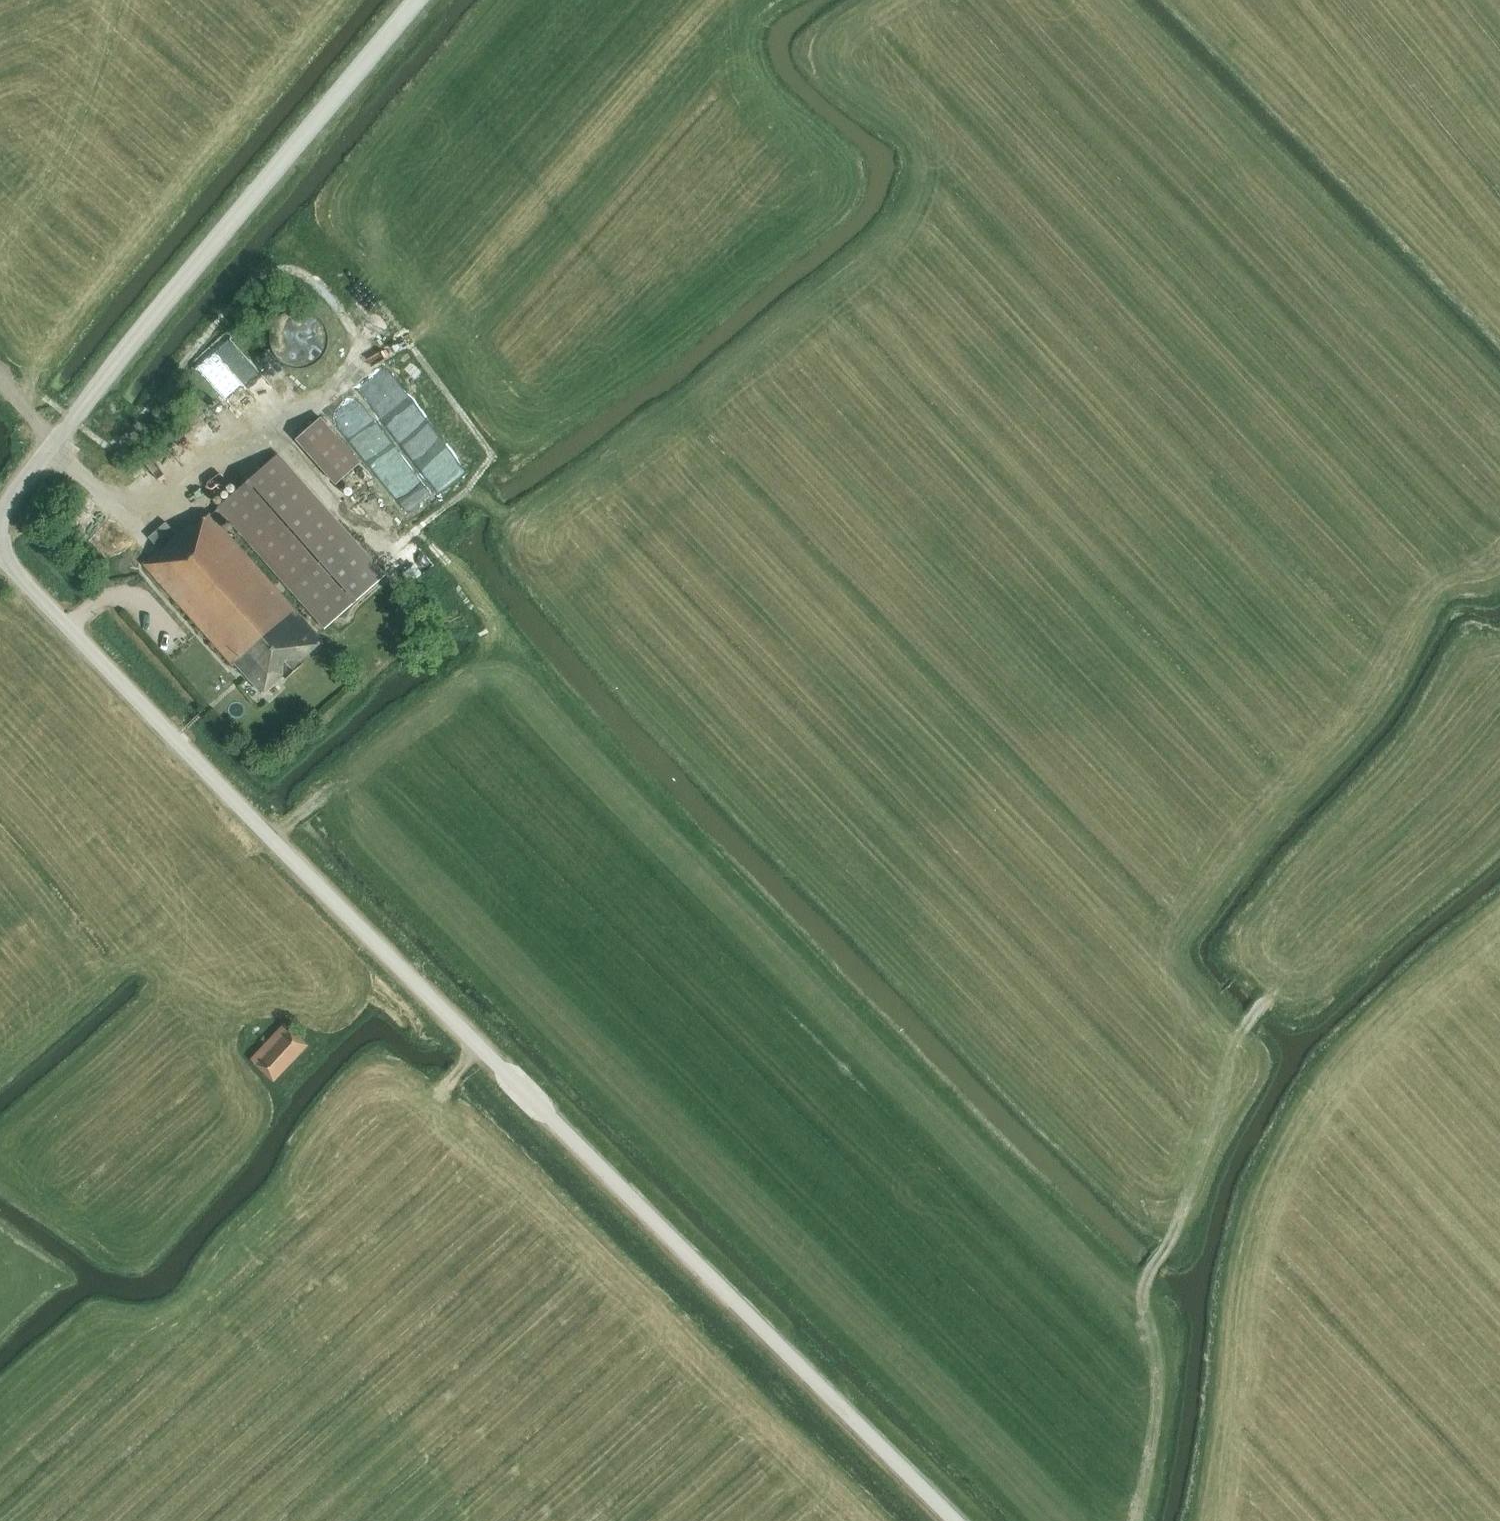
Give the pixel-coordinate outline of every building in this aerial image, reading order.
[(239,377),(254,395),(269,382),(254,364),(239,377)] [(336,484),(360,462),(320,417),(296,438),(336,484)] [(385,574),(278,454),(218,507),(219,508),(211,514),(210,513),(194,526),(191,522),(177,534),(166,522),(149,537),(160,549),(143,564),(233,665),(235,662),(262,693),(263,692),(263,693),(283,674),(286,678),(302,664),(299,660),(319,643),(319,642),(322,640),(219,523),(226,516),(325,627),(385,574)] [(456,465),(432,480),(441,495),(465,480),(456,465)] [(413,517),(437,498),(423,479),(399,498),(413,517)] [(274,1081),(308,1045),(285,1023),(251,1059),(274,1081)]
